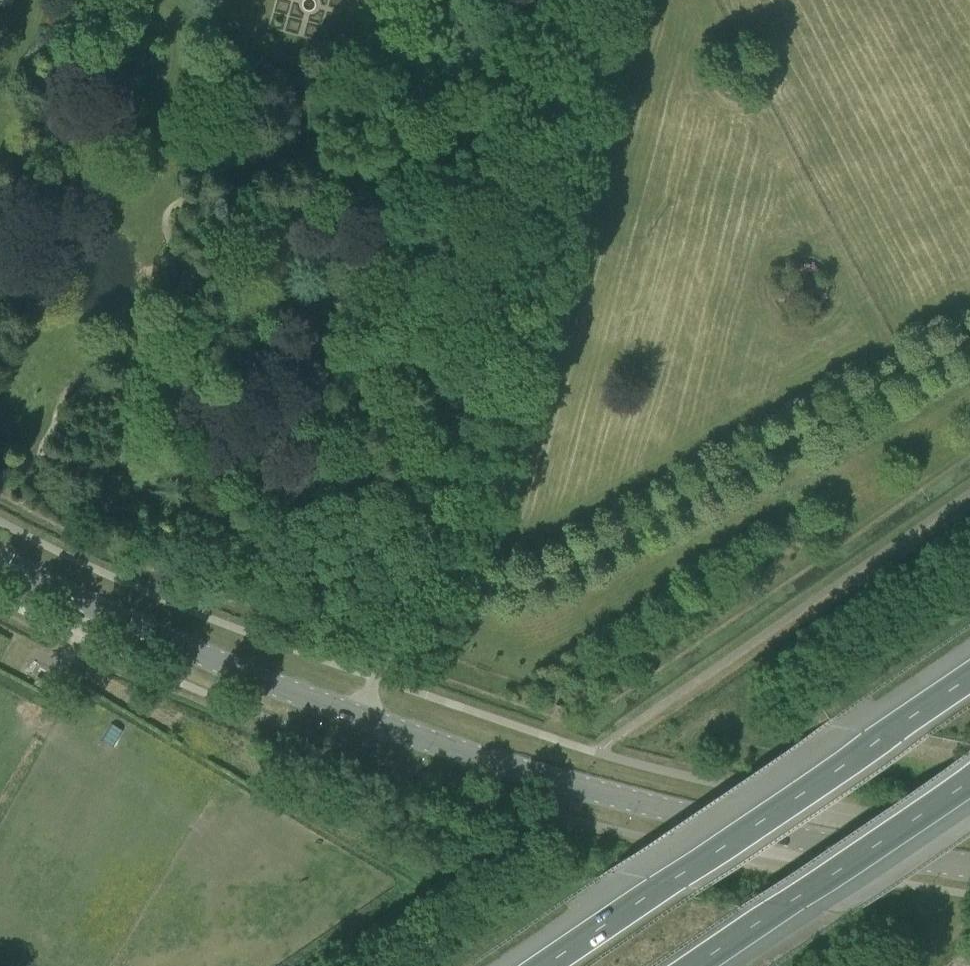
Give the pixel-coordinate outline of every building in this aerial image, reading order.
[(33,683),(43,688),(46,682),(36,677),(33,683)] [(552,715),(562,719),(566,708),(556,704),(552,715)]
